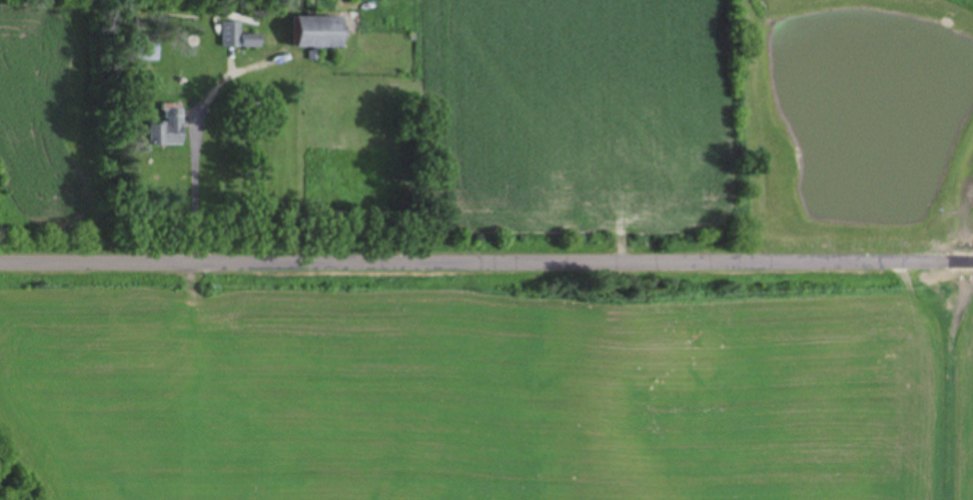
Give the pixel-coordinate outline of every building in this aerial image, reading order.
[(350,49),(350,18),(302,18),(302,49),(350,49)] [(220,48),(239,48),(239,22),(220,22),(220,48)] [(183,145),(182,103),(160,103),(160,123),(151,124),(151,146),(183,145)]
